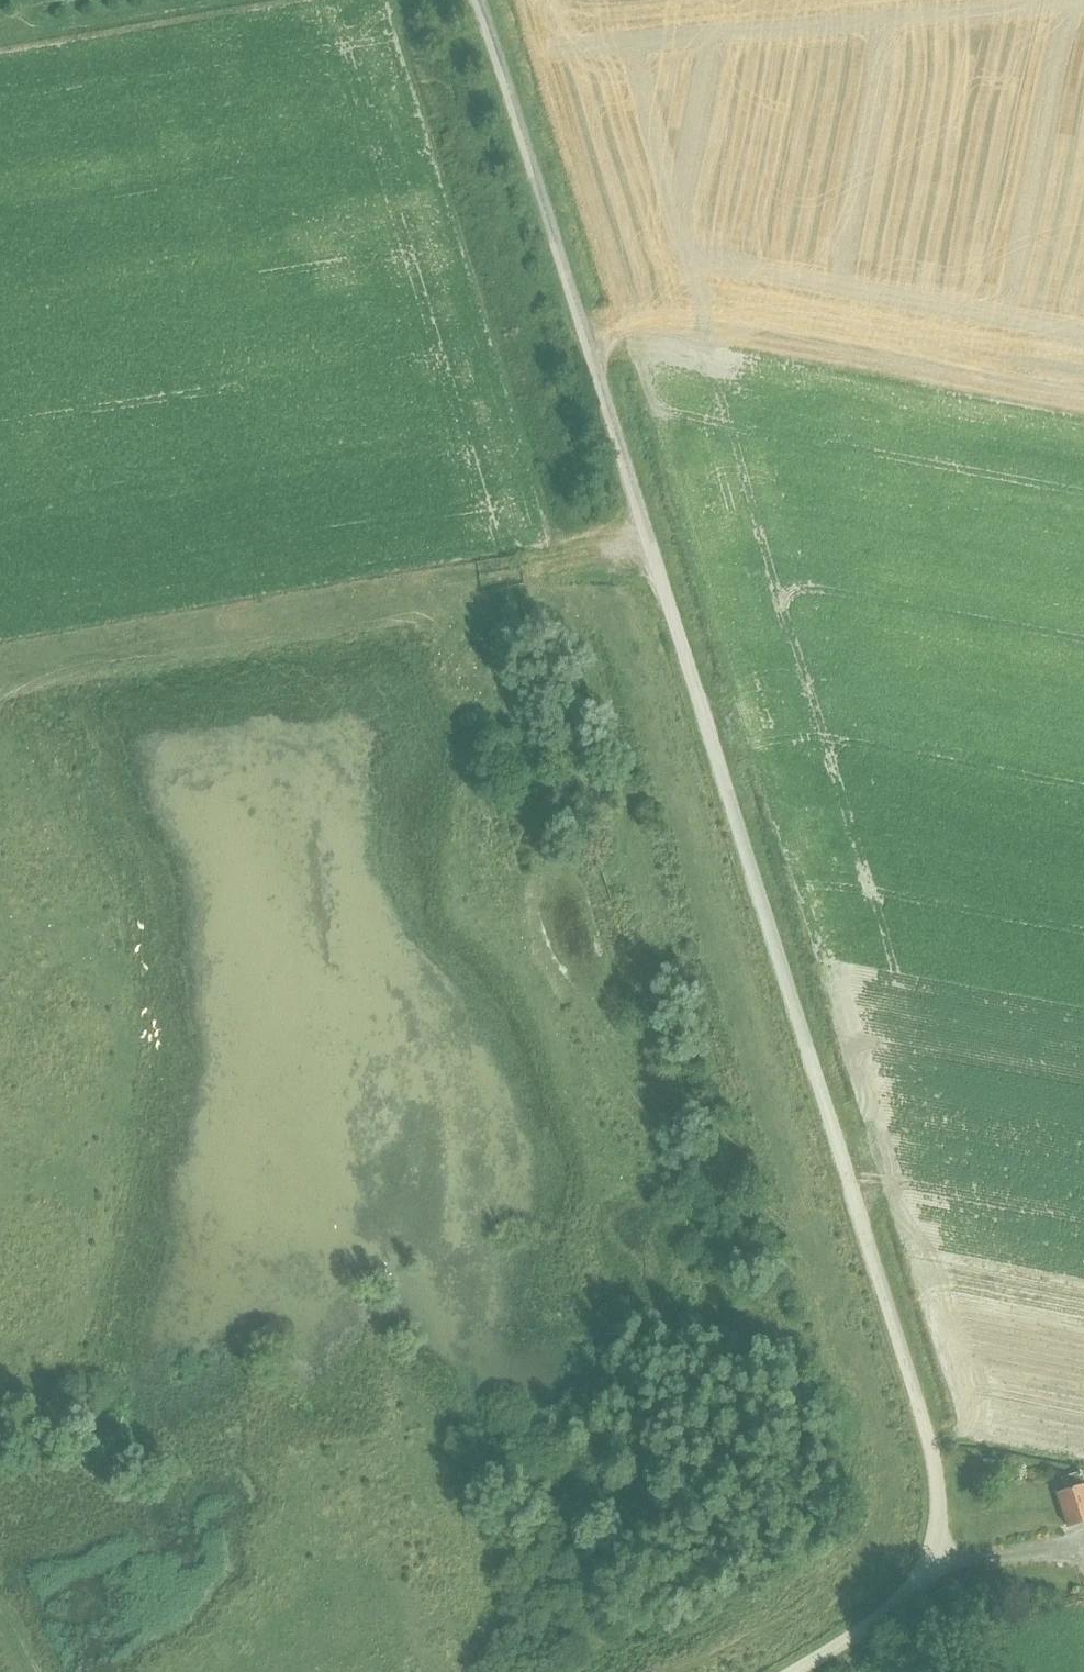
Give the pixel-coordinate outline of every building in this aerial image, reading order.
[(1080,1472),(1060,1478),(1064,1490),(1056,1492),(1067,1527),(1083,1522),(1083,1485),(1080,1472)]
